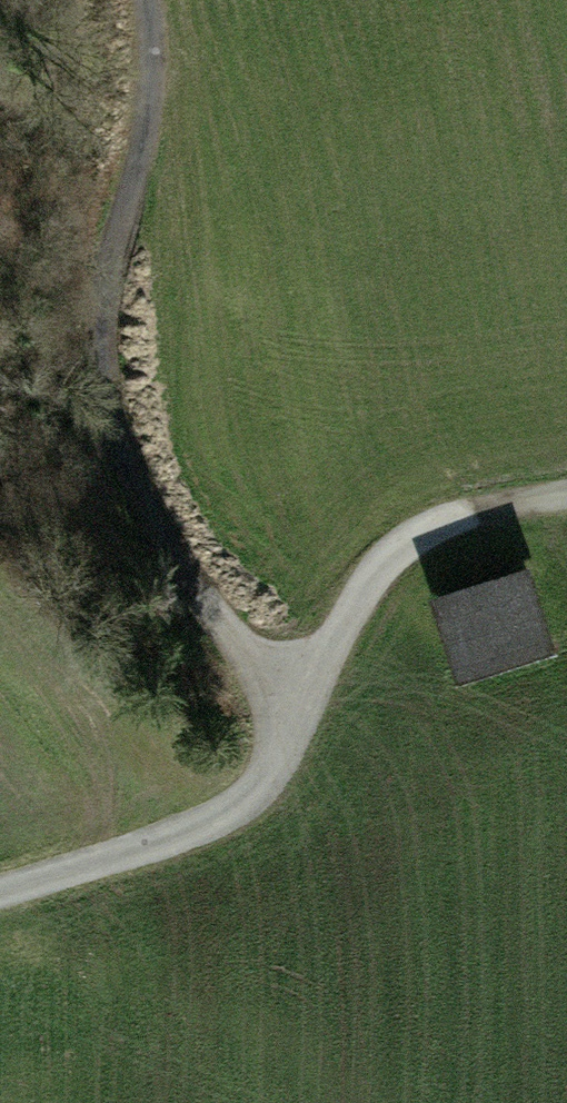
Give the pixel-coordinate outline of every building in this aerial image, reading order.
[(523,587),(437,610),(456,680),(542,657),(523,587)]
